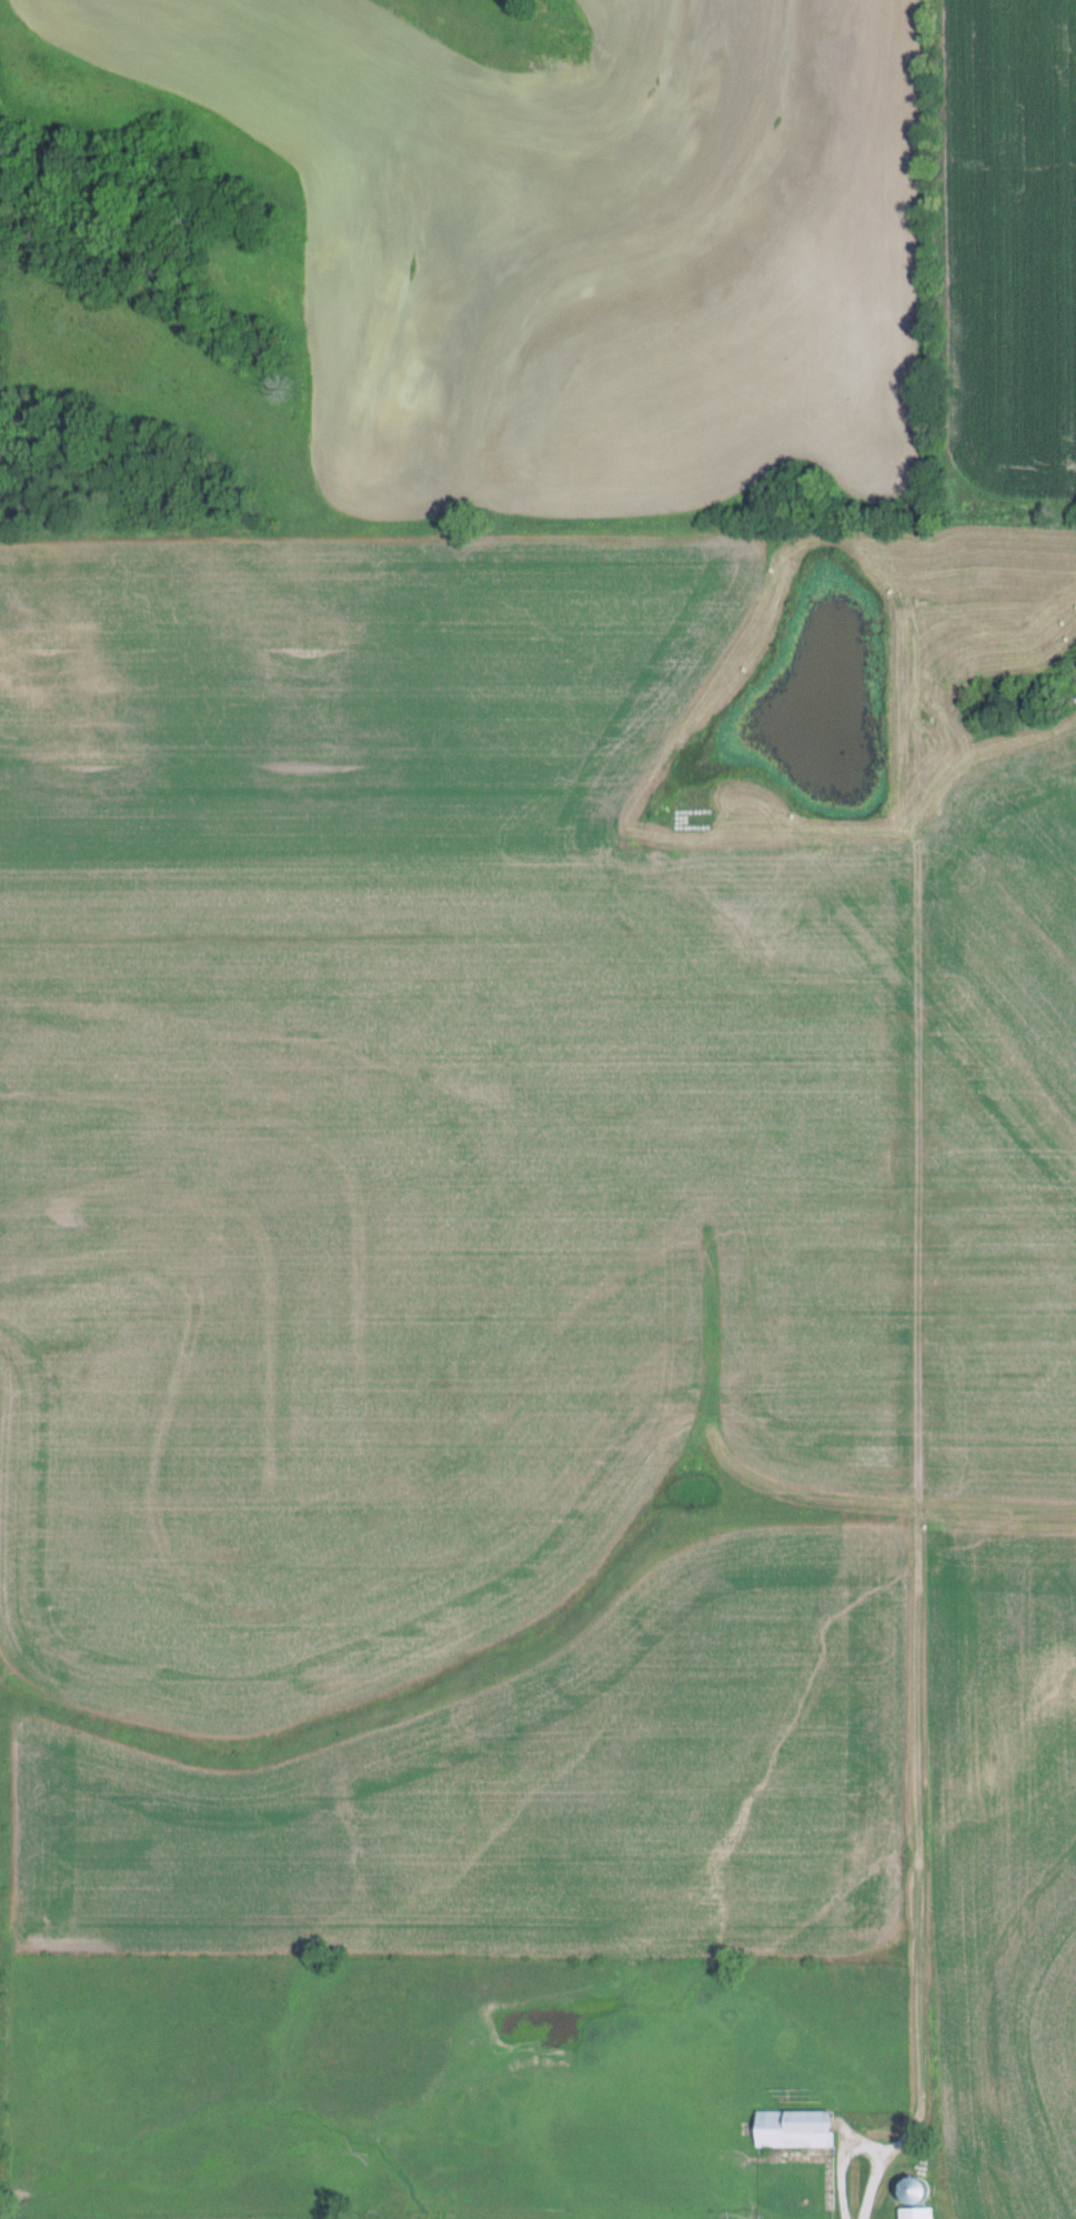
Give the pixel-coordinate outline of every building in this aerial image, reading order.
[(838,2147),(838,2111),(755,2111),(755,2147),(838,2147)] [(900,2218),(935,2218),(935,2207),(900,2207),(900,2218)]
